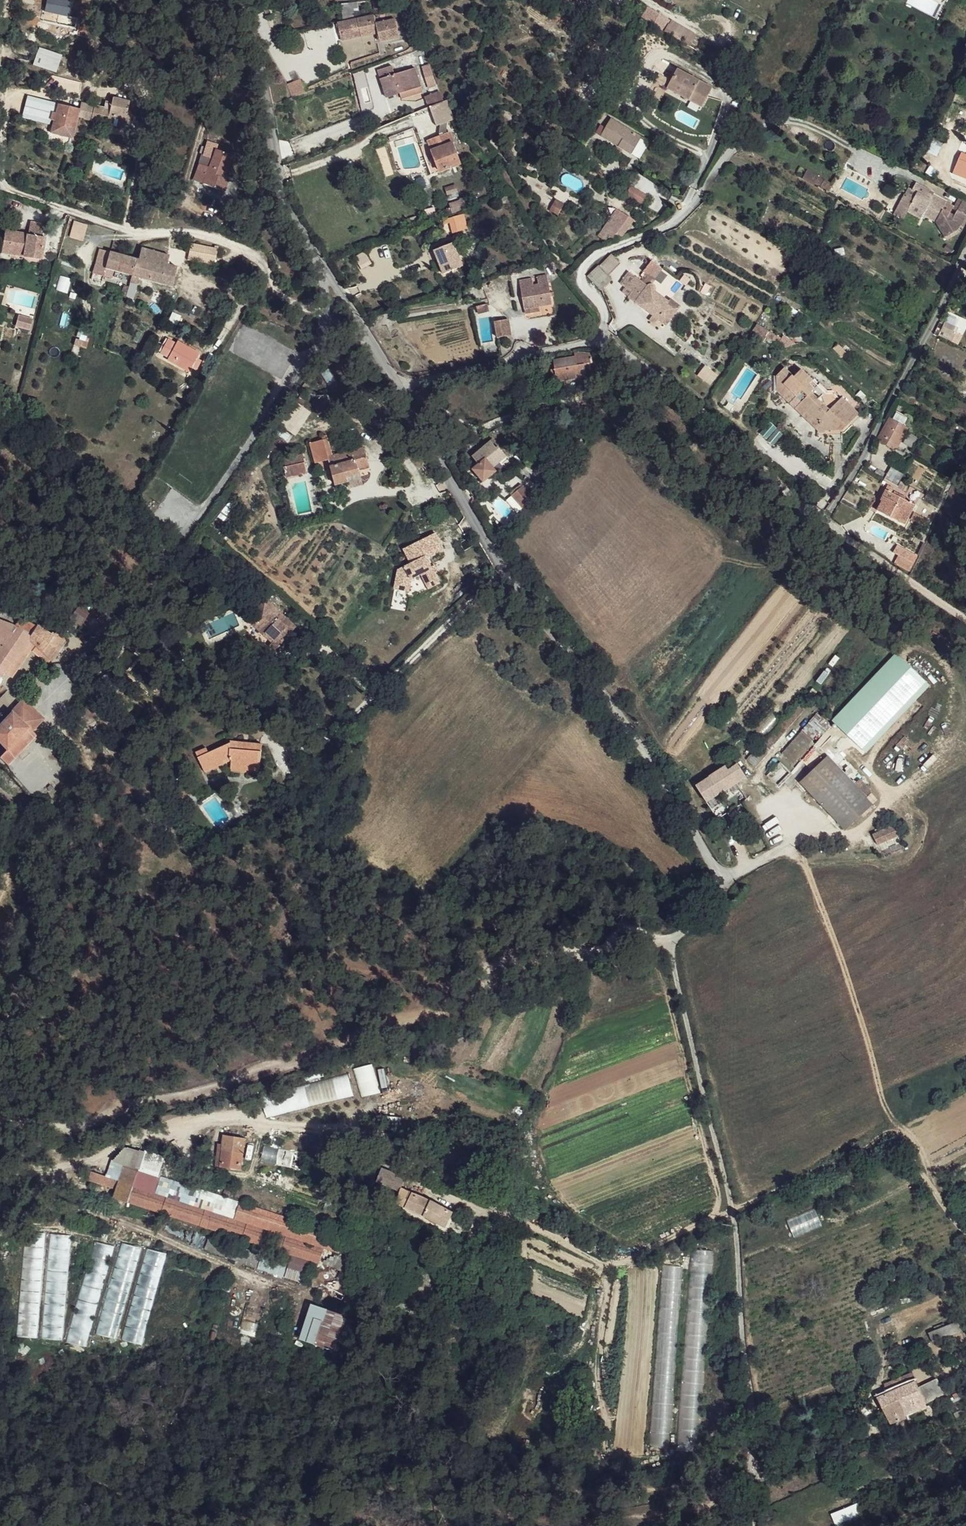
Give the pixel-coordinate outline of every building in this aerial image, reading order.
[(375,10),(381,9),(380,0),(373,0),(375,10)] [(357,3),(341,4),(343,20),(359,17),(358,13),(357,3)] [(375,17),(339,23),(341,34),(360,31),(360,36),(379,34),(398,31),(397,22),(377,25),(375,17)] [(689,46),(697,36),(678,22),(670,32),(689,46)] [(398,31),(379,34),(380,43),(399,39),(398,31)] [(58,54),(35,47),(31,64),(53,71),(58,54)] [(430,64),(421,66),(426,89),(435,87),(430,64)] [(712,89),(677,70),(667,89),(703,108),(712,89)] [(390,71),(375,76),(379,85),(393,79),(390,71)] [(393,79),(379,85),(386,100),(398,96),(400,99),(420,90),(412,72),(393,79)] [(302,80),(287,84),(291,97),(306,93),(302,80)] [(703,108),(667,89),(664,94),(700,113),(703,108)] [(56,105),(27,95),(21,116),(50,125),(56,105)] [(398,96),(386,100),(387,104),(400,99),(398,96)] [(440,97),(424,102),(427,111),(430,110),(444,104),(440,97)] [(125,108),(108,103),(104,117),(104,120),(120,125),(121,120),(125,108)] [(444,104),(430,110),(437,128),(455,121),(453,117),(444,104)] [(78,111),(56,105),(50,125),(49,129),(71,136),(74,124),(78,111)] [(83,110),(78,108),(78,111),(74,124),(79,125),(82,113),(83,110)] [(104,117),(86,111),(85,115),(104,120),(104,117)] [(104,120),(85,115),(82,126),(101,132),(104,120)] [(120,125),(104,120),(101,132),(117,137),(120,125)] [(128,122),(121,120),(120,125),(117,137),(122,139),(128,122)] [(642,139),(612,122),(601,139),(632,157),(642,139)] [(450,135),(429,143),(433,153),(454,145),(450,135)] [(650,144),(642,139),(632,157),(641,161),(650,144)] [(218,145),(209,142),(203,155),(213,159),(217,149),(218,145)] [(454,145),(433,153),(441,172),(462,164),(454,145)] [(232,155),(217,149),(213,159),(204,183),(219,189),(225,175),(232,155)] [(962,152),(957,165),(965,169),(965,154),(962,152)] [(802,179),(829,191),(832,184),(806,171),(802,179)] [(230,177),(225,175),(219,189),(225,190),(230,177)] [(942,211),(946,204),(928,194),(929,191),(915,183),(912,191),(916,194),(913,200),(906,212),(920,220),(922,216),(935,223),(945,239),(958,231),(960,227),(948,220),(942,211)] [(458,186),(447,190),(449,195),(460,191),(458,186)] [(640,193),(631,188),(626,196),(635,201),(640,193)] [(916,194),(912,191),(908,197),(913,200),(916,194)] [(652,200),(640,193),(635,201),(647,208),(652,200)] [(466,199),(452,204),(455,214),(460,213),(470,209),(466,199)] [(611,237),(619,243),(636,222),(621,210),(600,236),(606,243),(611,237)] [(953,217),(942,211),(948,220),(960,227),(965,216),(957,212),(953,217)] [(458,217),(448,220),(453,234),(463,231),(458,217)] [(5,229),(1,249),(28,255),(28,258),(40,260),(44,236),(40,235),(42,223),(30,221),(27,233),(5,229)] [(218,249),(191,243),(190,251),(217,257),(218,249)] [(454,244),(434,251),(443,274),(463,267),(454,244)] [(28,255),(1,249),(1,253),(28,258),(28,255)] [(139,259),(134,259),(131,274),(138,275),(171,284),(176,267),(168,264),(169,256),(142,249),(139,259)] [(134,259),(99,250),(95,264),(114,270),(131,274),(134,259)] [(364,252),(355,258),(363,269),(371,264),(364,252)] [(642,271),(653,282),(663,270),(652,260),(642,271)] [(114,270),(95,264),(92,273),(111,279),(114,270)] [(612,279),(599,268),(590,279),(603,291),(612,279)] [(635,278),(629,274),(622,283),(628,287),(635,278)] [(636,277),(635,278),(628,287),(627,289),(633,294),(630,297),(655,316),(652,320),(662,327),(665,323),(668,325),(682,308),(673,300),(670,303),(655,292),(650,288),(636,277)] [(529,280),(521,280),(525,308),(552,305),(550,284),(531,286),(529,280)] [(17,316),(15,327),(30,330),(32,318),(17,316)] [(506,319),(495,321),(500,338),(513,335),(509,320),(506,319)] [(957,331),(945,325),(939,336),(952,342),(957,331)] [(767,334),(756,327),(753,331),(764,339),(767,334)] [(201,353),(180,341),(178,343),(170,339),(163,352),(170,357),(170,359),(190,371),(201,353)] [(577,357),(554,361),(557,381),(586,377),(587,380),(598,378),(596,365),(593,365),(591,355),(582,353),(577,354),(577,357)] [(709,369),(705,366),(698,375),(701,378),(709,369)] [(794,381),(784,372),(776,381),(776,395),(788,407),(800,394),(806,400),(794,413),(817,434),(841,436),(859,418),(841,401),(839,404),(829,414),(811,396),(813,393),(809,389),(811,385),(812,384),(801,374),(794,381)] [(825,398),(811,385),(809,389),(813,393),(811,396),(829,414),(839,404),(832,398),(825,398)] [(907,422),(895,412),(881,440),(893,448),(904,427),(907,422)] [(324,441),(311,446),(317,464),(328,462),(337,484),(349,480),(348,476),(361,471),(360,469),(371,465),(364,445),(336,454),(330,439),(324,441)] [(492,441),(475,455),(488,472),(494,467),(507,456),(499,446),(497,447),(492,441)] [(488,472),(475,455),(471,458),(478,466),(472,470),(480,479),(488,472)] [(311,467),(293,470),(295,479),(313,476),(311,467)] [(904,476),(891,469),(884,480),(897,487),(904,476)] [(361,471),(348,476),(349,480),(352,486),(364,482),(361,471)] [(491,476),(488,472),(480,479),(483,483),(491,476)] [(511,498),(521,511),(536,500),(532,496),(528,499),(522,490),(511,498)] [(913,503),(886,490),(881,501),(908,514),(913,503)] [(933,501),(927,497),(924,502),(930,506),(933,501)] [(908,514),(881,501),(876,510),(903,523),(908,514)] [(446,549),(436,533),(401,549),(409,562),(396,569),(392,589),(410,592),(411,578),(419,574),(427,589),(442,580),(435,573),(436,569),(430,558),(446,549)] [(913,554),(897,545),(893,552),(910,561),(913,554)] [(270,600),(267,602),(296,629),(299,627),(270,600)] [(267,602),(251,618),(274,642),(270,646),(275,651),(296,629),(267,602)] [(89,617),(78,609),(74,616),(86,623),(89,617)] [(23,620),(20,617),(14,625),(18,627),(23,620)] [(3,618),(0,618),(0,645),(14,625),(3,618)] [(35,627),(23,620),(18,627),(30,636),(35,627)] [(14,625),(0,645),(0,670),(5,673),(29,638),(30,636),(18,627),(14,625)] [(48,636),(35,627),(30,636),(29,638),(35,644),(42,651),(51,661),(52,662),(65,641),(54,632),(52,633),(50,633),(48,636)] [(35,644),(29,638),(5,673),(10,676),(29,648),(33,651),(35,644)] [(42,651),(35,644),(33,651),(39,657),(42,651)] [(51,661),(42,651),(39,657),(46,664),(51,661)] [(893,677),(837,727),(862,755),(918,705),(893,677)] [(10,688),(0,699),(0,715),(4,719),(23,700),(10,688)] [(23,699),(23,700),(4,719),(0,724),(0,743),(6,749),(15,757),(35,734),(32,731),(43,719),(23,699)] [(807,726),(786,756),(794,762),(810,738),(815,732),(807,726)] [(208,749),(199,754),(206,770),(229,758),(233,760),(244,761),(245,765),(253,766),(254,761),(265,762),(265,744),(234,742),(211,753),(208,749)] [(762,744),(753,757),(760,764),(770,750),(762,744)] [(6,749),(0,756),(0,759),(7,765),(15,757),(6,749)] [(753,757),(747,763),(751,771),(760,764),(753,757)] [(229,758),(206,770),(208,775),(231,763),(232,769),(265,771),(265,762),(254,761),(253,766),(245,765),(244,761),(233,760),(229,758)] [(828,761),(801,785),(844,834),(871,809),(828,761)] [(725,767),(695,786),(707,802),(745,779),(744,775),(738,766),(728,771),(725,767)] [(895,826),(876,834),(880,843),(899,835),(895,826)] [(495,866),(488,872),(494,880),(501,874),(495,866)] [(501,874),(494,880),(500,888),(514,877),(508,869),(501,874)] [(639,966),(639,977),(651,977),(651,965),(639,966)] [(437,1043),(432,1053),(451,1058),(453,1046),(437,1043)] [(360,1099),(379,1094),(373,1074),(355,1079),(360,1099)] [(265,1116),(353,1098),(349,1076),(261,1094),(265,1116)] [(226,1144),(219,1143),(217,1166),(239,1169),(243,1137),(229,1135),(226,1144)] [(267,1153),(265,1161),(304,1170),(308,1156),(277,1149),(275,1155),(267,1153)] [(135,1160),(133,1166),(156,1174),(158,1167),(135,1160)] [(117,1189),(114,1196),(317,1262),(322,1250),(338,1255),(344,1237),(156,1174),(133,1166),(126,1164),(120,1180),(117,1189)] [(385,1169),(381,1183),(399,1192),(401,1189),(405,1177),(385,1169)] [(91,1172),(88,1180),(117,1189),(120,1180),(91,1172)] [(399,1192),(397,1206),(421,1213),(429,1198),(401,1189),(399,1192)] [(429,1198),(421,1213),(446,1226),(452,1211),(429,1198)] [(84,1348),(111,1246),(93,1241),(65,1343),(84,1348)] [(115,1277),(125,1281),(128,1271),(118,1268),(115,1277)] [(695,1299),(685,1298),(677,1444),(698,1445),(706,1304),(694,1303),(695,1299)] [(256,1338),(263,1309),(236,1303),(232,1322),(240,1324),(237,1334),(256,1338)] [(309,1305),(299,1340),(342,1352),(352,1317),(309,1305)] [(957,1322),(938,1330),(941,1339),(960,1331),(957,1322)] [(906,1376),(886,1385),(890,1393),(910,1383),(906,1376)] [(890,1393),(877,1399),(890,1424),(896,1421),(900,1422),(907,1421),(924,1413),(922,1409),(927,1407),(926,1403),(920,1390),(914,1381),(910,1383),(890,1393)] [(936,1382),(919,1389),(926,1403),(943,1395),(936,1382)] [(960,1396),(949,1402),(952,1406),(962,1400),(960,1396)] [(830,1513),(834,1525),(839,1525),(864,1517),(859,1503),(830,1513)]
